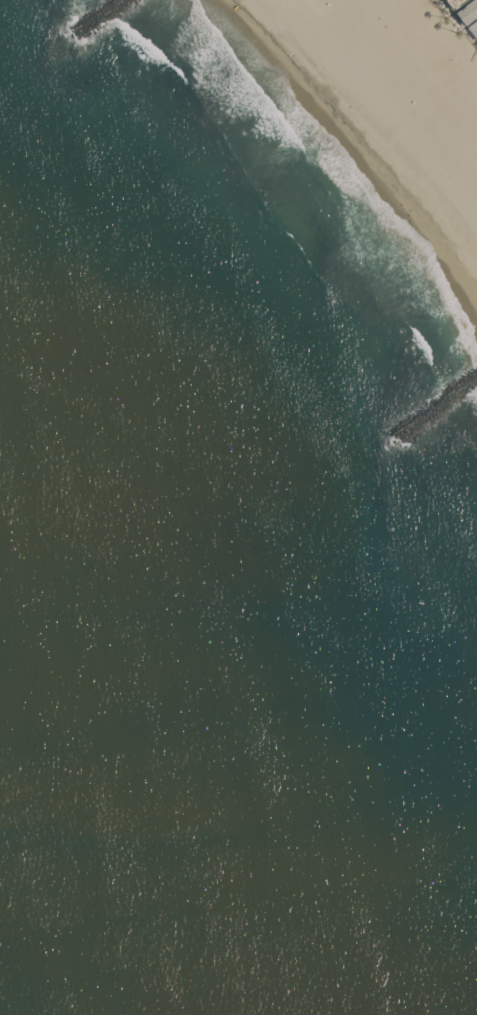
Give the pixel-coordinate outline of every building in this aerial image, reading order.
[(452,10),(444,0),(466,0),(452,10)] [(455,12),(470,0),(476,0),(476,15),(464,25),(455,12)] [(466,27),(476,19),(476,38),(475,39),(466,27)]
